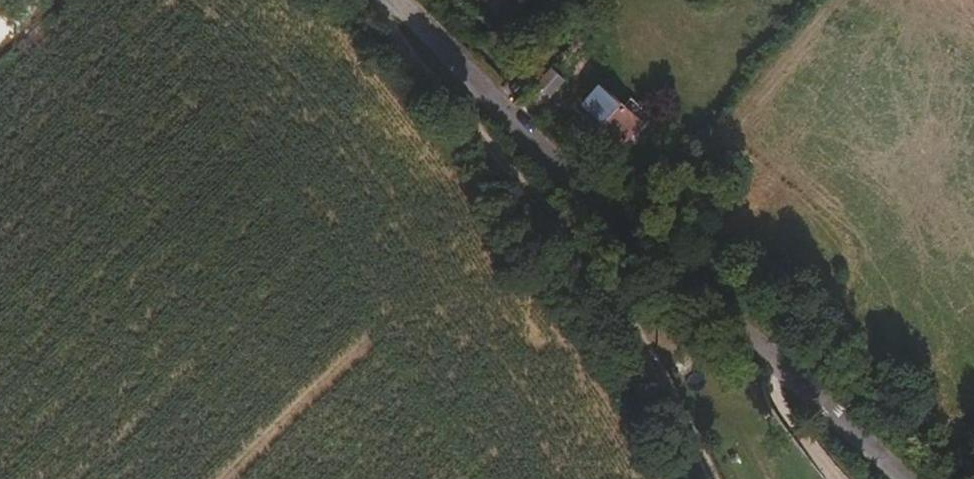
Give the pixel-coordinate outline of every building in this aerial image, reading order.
[(502,13),(514,0),(487,0),(502,13)] [(549,96),(562,80),(549,68),(536,84),(549,96)] [(639,122),(622,108),(600,88),(582,108),(622,142),(632,130),(639,122)] [(651,119),(629,100),(622,108),(639,122),(644,127),(651,119)] [(636,135),(644,127),(639,122),(632,130),(636,135)]
